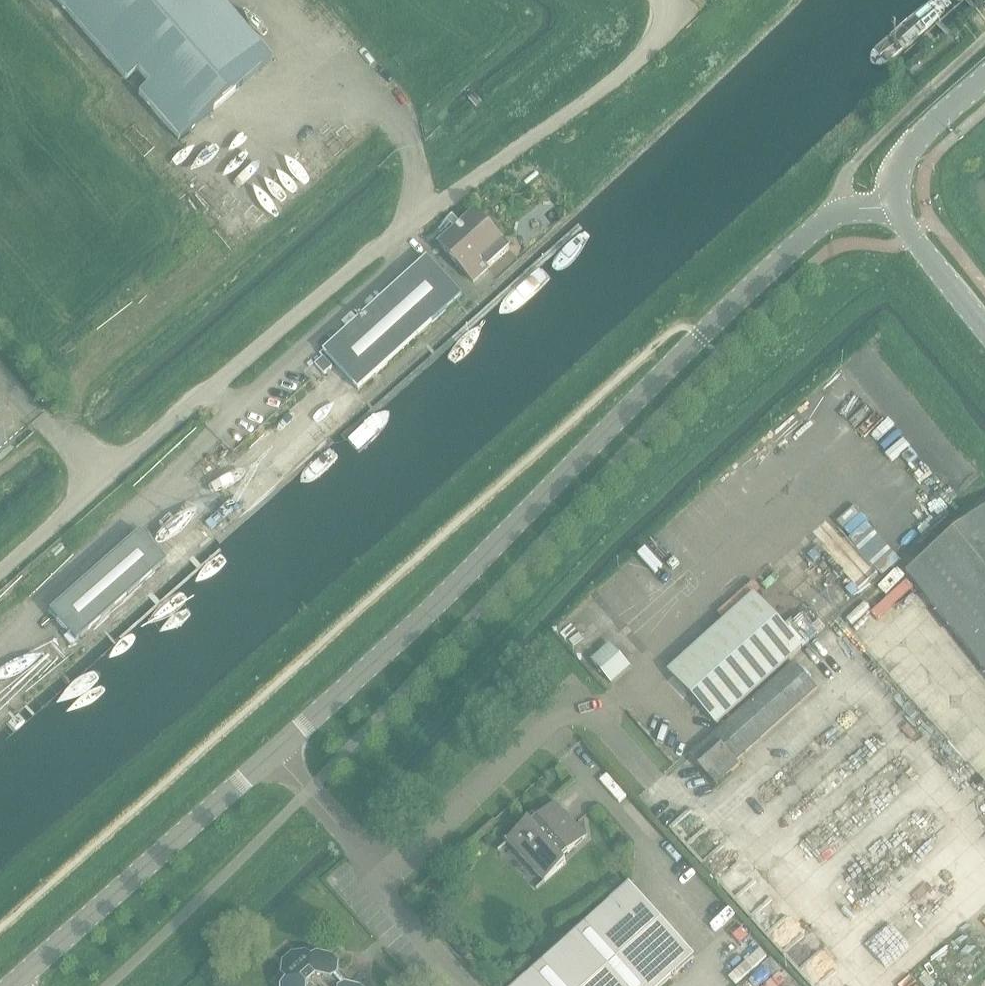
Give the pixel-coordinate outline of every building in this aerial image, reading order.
[(126,79),(137,70),(149,84),(138,93),(179,140),(271,59),(220,0),(57,0),(126,79)] [(473,283),(510,249),(476,213),(440,246),(473,283)] [(358,391),(462,297),(428,258),(323,352),(358,391)] [(324,374),(332,367),(323,357),(315,364),(324,374)] [(906,572),(984,671),(984,509),(906,572)] [(165,561),(145,539),(138,531),(48,611),(68,633),(64,636),(71,644),(75,641),(165,561)] [(669,672),(717,725),(802,649),(794,640),(801,633),(790,621),(782,627),(754,595),(669,672)] [(630,667),(610,645),(591,661),(612,684),(630,667)] [(729,767),(817,688),(795,663),(691,757),(716,785),(732,771),(729,767)] [(586,837),(555,802),(531,824),(529,822),(507,840),(545,882),(566,863),(562,859),(586,837)] [(629,887),(519,985),(663,985),(694,958),(630,887),(629,887)] [(345,984),(338,975),(339,961),(333,954),(318,953),(312,959),(307,953),(292,952),(283,960),(282,975),(287,981),(281,985),(361,985),(346,985),(345,984)]
